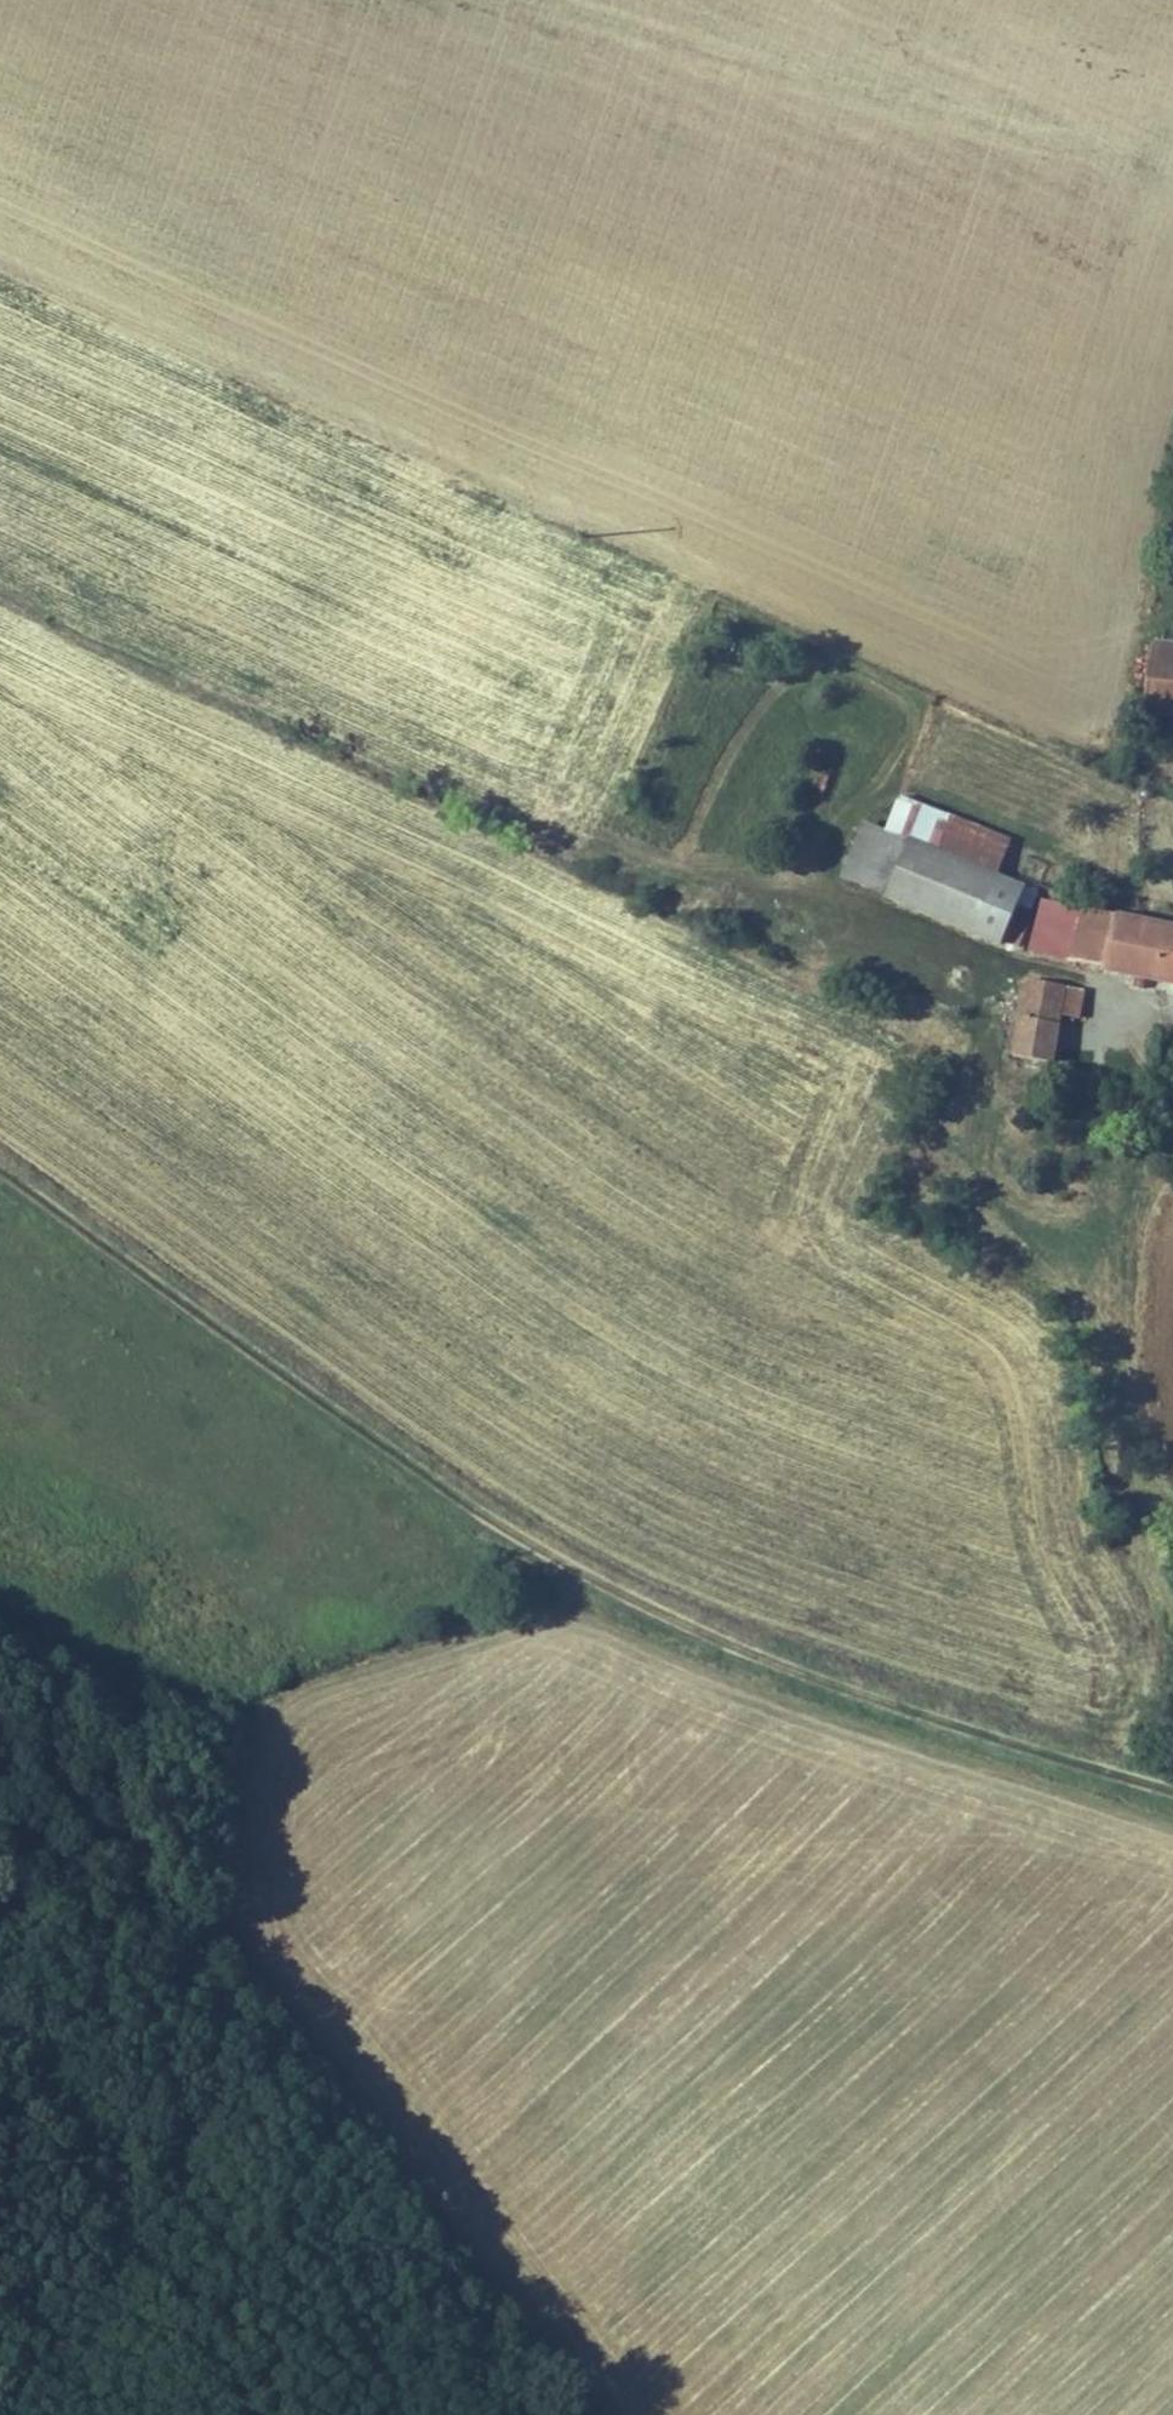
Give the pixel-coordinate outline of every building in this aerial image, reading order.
[(932,821),(909,877),(999,912),(1023,854),(932,821)] [(1068,911),(1065,934),(1094,940),(1104,887),(1078,882),(1072,894),(1068,911)] [(1139,895),(1104,887),(1094,940),(1128,947),(1139,895)] [(1128,947),(1172,957),(1172,902),(1139,895),(1128,947)] [(1117,974),(1063,964),(1047,1040),(1083,1046),(1089,1002),(1112,1006),(1117,974)]
